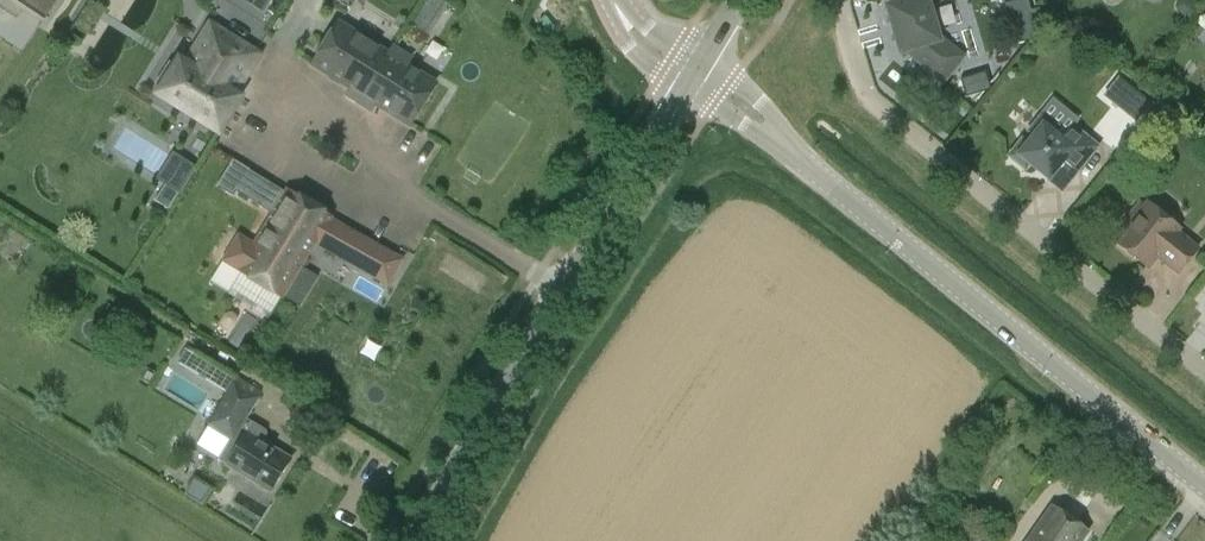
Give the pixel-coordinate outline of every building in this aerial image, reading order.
[(44,18),(55,0),(14,0),(44,18)] [(263,10),(269,0),(247,0),(263,10)] [(445,0),(444,0),(426,0),(413,23),(426,31),(445,0)] [(961,56),(938,37),(927,0),(894,0),(892,5),(886,6),(900,52),(905,50),(942,80),(961,56)] [(545,15),(538,21),(549,34),(556,29),(545,15)] [(161,87),(157,93),(217,131),(239,97),(227,89),(234,77),(240,81),(257,54),(208,23),(199,37),(204,40),(188,65),(178,59),(174,65),(168,61),(155,83),(161,87)] [(388,54),(338,23),(313,63),(351,87),(346,96),(370,110),(375,102),(409,123),(434,83),(406,65),(411,57),(393,46),(388,54)] [(966,96),(991,86),(983,68),(959,79),(966,96)] [(1128,85),(1114,104),(1136,122),(1151,104),(1128,85)] [(1008,156),(1025,169),(1029,164),(1048,180),(1063,162),(1076,172),(1097,146),(1071,125),(1060,139),(1054,133),(1058,128),(1041,115),(1028,131),(1033,135),(1026,143),(1021,139),(1008,156)] [(155,202),(168,210),(194,168),(173,154),(158,179),(166,184),(155,202)] [(286,188),(286,187),(235,269),(281,297),(315,242),(386,283),(400,259),(328,218),(330,215),(286,188)] [(1178,273),(1197,249),(1175,232),(1178,228),(1147,203),(1144,207),(1139,203),(1122,224),(1127,229),(1116,243),(1146,267),(1156,254),(1164,260),(1163,261),(1178,273)] [(188,350),(179,365),(218,389),(227,374),(188,350)] [(208,423),(232,438),(228,444),(229,447),(235,451),(226,465),(269,492),(290,459),(261,441),(266,434),(265,430),(246,418),(261,392),(236,377),(208,423)] [(1025,540),(1082,540),(1089,531),(1052,504),(1025,540)] [(950,532),(944,540),(963,540),(950,532)]
